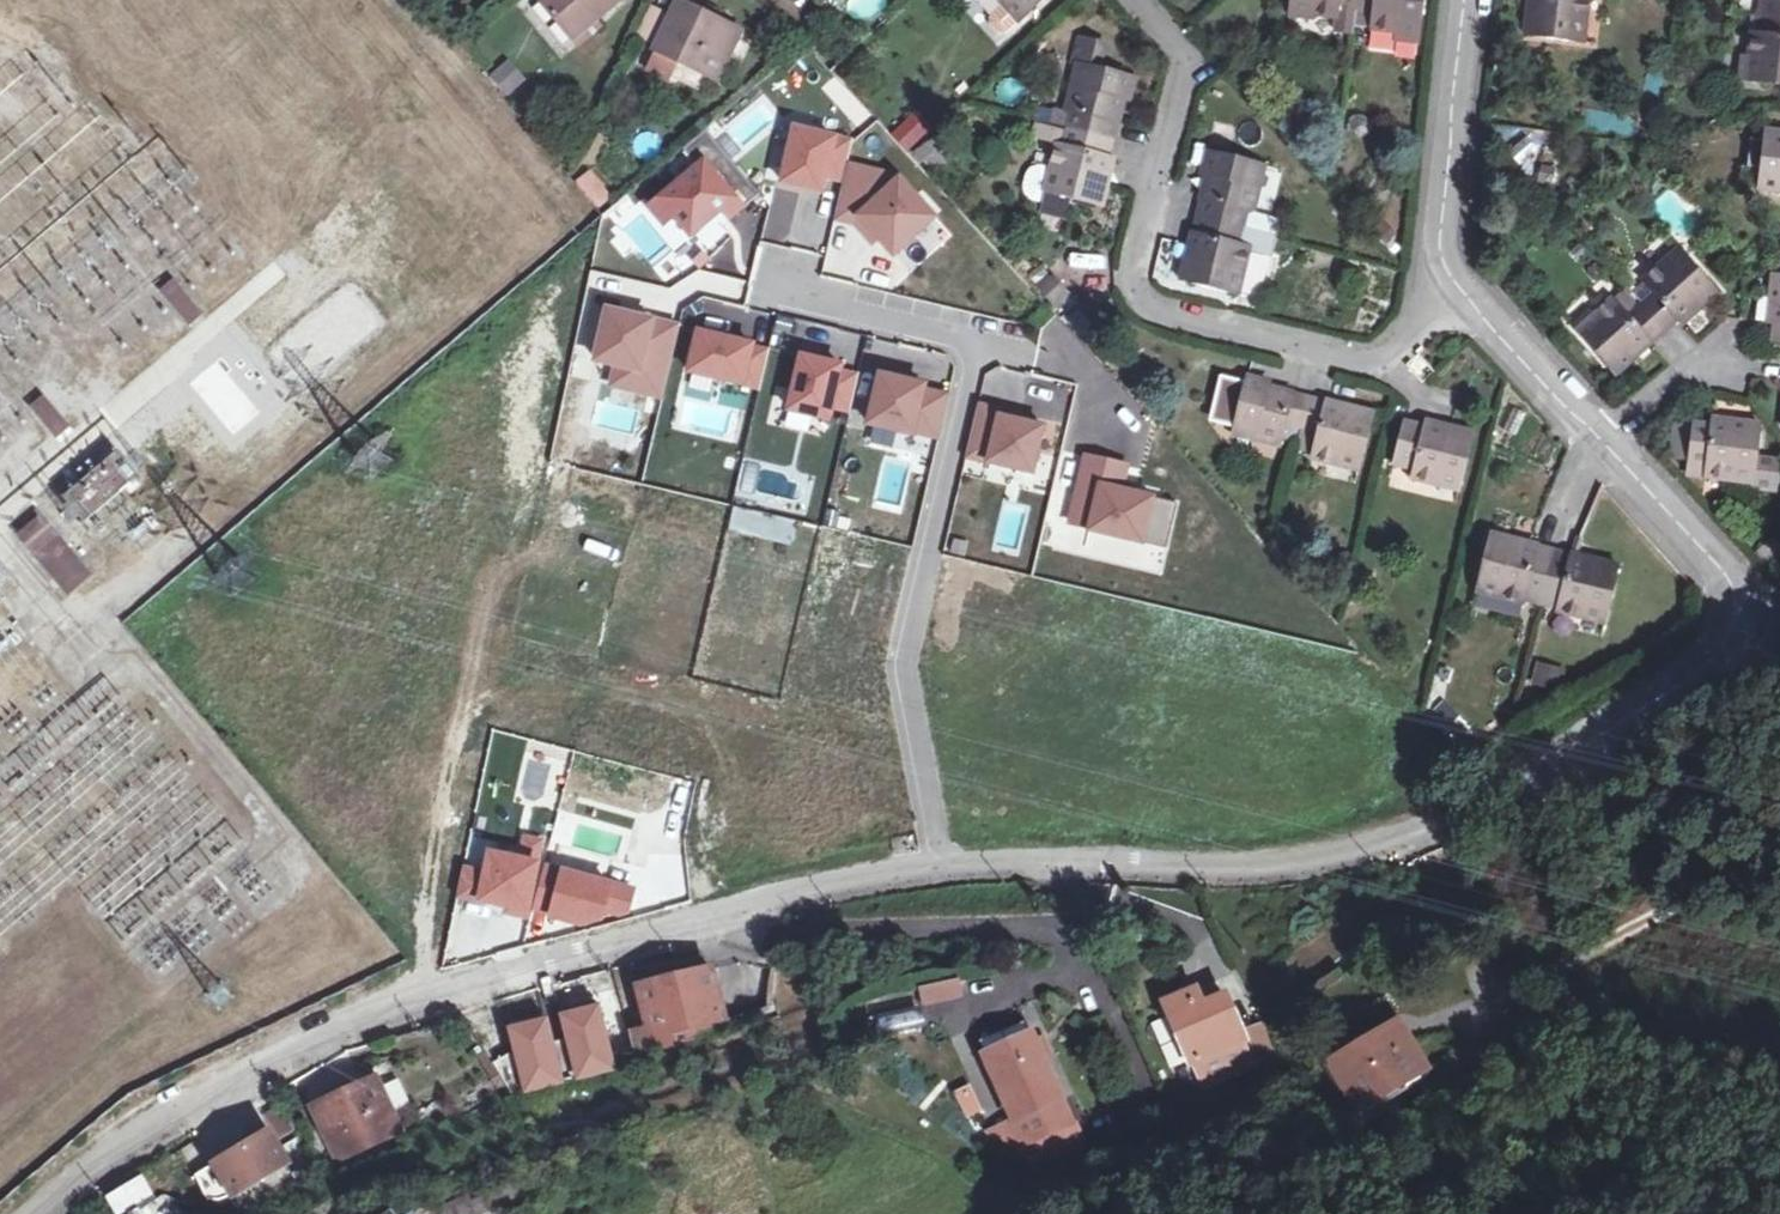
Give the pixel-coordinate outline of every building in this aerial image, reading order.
[(541,4),(575,42),(623,0),(545,0),(541,4)] [(1011,0),(1006,5),(993,18),(993,23),(1002,33),(1008,33),(1025,16),(1011,0)] [(1006,5),(1011,0),(1025,16),(1043,0),(1002,0),(1006,5)] [(1291,17),(1313,20),(1314,14),(1338,17),(1336,31),(1355,33),(1356,26),(1357,14),(1358,0),(1293,0),(1291,17)] [(1357,14),(1374,16),(1373,28),(1373,31),(1396,33),(1396,42),(1418,44),(1423,0),(1358,0),(1357,14)] [(1528,35),(1577,41),(1580,18),(1586,18),(1588,0),(1538,0),(1536,14),(1530,14),(1528,35)] [(1753,59),(1747,58),(1744,81),(1779,85),(1779,0),(1765,0),(1761,35),(1756,35),(1753,59)] [(680,3),(657,50),(722,80),(743,34),(680,3)] [(655,40),(665,14),(651,8),(640,34),(655,40)] [(1357,14),(1356,26),(1373,28),(1374,16),(1357,14)] [(1580,18),(1577,41),(1583,42),(1586,18),(1580,18)] [(1076,113),(1073,127),(1112,137),(1121,99),(1130,100),(1135,78),(1099,68),(1106,44),(1079,36),(1072,61),(1080,63),(1088,65),(1082,88),(1074,86),(1068,111),(1076,113)] [(488,79),(507,100),(526,82),(507,61),(488,79)] [(1082,88),(1088,65),(1080,63),(1074,86),(1082,88)] [(919,111),(893,131),(909,151),(935,131),(919,111)] [(1058,171),(1053,192),(1103,205),(1109,183),(1102,180),(1107,157),(1112,137),(1073,127),(1068,147),(1058,145),(1053,168),(1053,170),(1058,171)] [(1761,182),(1779,184),(1779,132),(1767,131),(1766,141),(1752,140),(1749,167),(1763,169),(1761,182)] [(691,147),(707,165),(654,208),(669,225),(676,219),(694,240),(725,214),(733,223),(763,197),(708,132),(691,147)] [(798,133),(785,186),(825,195),(828,180),(846,183),(849,169),(855,146),(798,133)] [(936,141),(917,149),(929,175),(948,166),(936,141)] [(1204,203),(1201,215),(1246,227),(1250,212),(1254,212),(1260,189),(1254,187),(1260,164),(1211,151),(1204,177),(1214,179),(1207,204),(1204,203)] [(1102,180),(1109,183),(1115,159),(1107,157),(1102,180)] [(1254,187),(1260,189),(1266,166),(1260,164),(1254,187)] [(1053,192),(1058,171),(1053,170),(1053,168),(1041,165),(1032,169),(1027,176),(1025,185),(1027,192),(1034,200),(1046,203),(1049,191),(1053,192)] [(899,181),(849,169),(846,183),(837,221),(858,226),(864,221),(882,241),(897,257),(937,221),(899,181)] [(595,171),(578,179),(594,211),(611,202),(595,171)] [(1761,182),(1760,189),(1779,191),(1779,184),(1761,182)] [(1189,258),(1184,279),(1234,292),(1240,270),(1245,271),(1250,248),(1242,246),(1246,227),(1201,215),(1196,234),(1202,236),(1196,259),(1189,258)] [(864,221),(858,226),(876,246),(882,241),(864,221)] [(1202,236),(1196,234),(1189,258),(1196,259),(1202,236)] [(1666,270),(1684,255),(1680,251),(1662,266),(1666,270)] [(1583,336),(1616,373),(1634,357),(1629,351),(1645,337),(1650,343),(1679,318),(1696,303),(1701,309),(1717,294),(1684,255),(1666,270),(1662,266),(1645,280),(1647,282),(1657,294),(1647,302),(1629,318),(1613,301),(1597,315),(1601,320),(1583,336)] [(1240,270),(1234,292),(1238,294),(1245,271),(1240,270)] [(174,280),(161,291),(192,326),(205,314),(174,280)] [(1657,294),(1647,282),(1637,291),(1647,302),(1657,294)] [(1779,300),(1772,300),(1760,298),(1757,320),(1777,323),(1779,300)] [(1696,303),(1679,318),(1684,324),(1701,309),(1696,303)] [(665,400),(682,330),(610,313),(598,363),(619,368),(642,373),(637,393),(665,400)] [(1601,320),(1597,315),(1579,331),(1583,336),(1601,320)] [(701,334),(691,373),(762,390),(771,354),(754,350),(754,347),(701,334)] [(1629,351),(1634,357),(1650,343),(1645,337),(1629,351)] [(851,418),(860,378),(841,374),(842,368),(803,359),(791,412),(830,421),(832,414),(851,418)] [(642,373),(619,368),(615,388),(637,393),(642,373)] [(925,388),(882,378),(871,426),(914,436),(915,434),(941,439),(950,399),(924,393),(925,388)] [(1257,432),(1254,439),(1280,445),(1286,425),(1303,430),(1311,398),(1293,394),(1292,398),(1269,393),(1271,385),(1247,379),(1236,426),(1257,432)] [(41,392),(27,405),(55,437),(70,424),(41,392)] [(1311,398),(1303,430),(1319,434),(1313,457),(1339,464),(1341,458),(1362,463),(1373,414),(1350,409),(1348,415),(1326,409),(1328,403),(1311,398)] [(1348,415),(1350,409),(1328,403),(1326,409),(1348,415)] [(1002,412),(979,407),(967,459),(1034,475),(1045,429),(1021,423),(1001,418),(1002,412)] [(1022,417),(1002,412),(1001,418),(1021,423),(1022,417)] [(1736,431),(1737,423),(1715,420),(1713,428),(1736,431)] [(1447,435),(1449,428),(1428,422),(1426,429),(1447,435)] [(1709,465),(1707,476),(1730,479),(1732,472),(1754,475),(1753,482),(1753,489),(1774,491),(1777,463),(1756,460),(1760,426),(1737,423),(1736,431),(1713,428),(1696,427),(1695,432),(1691,460),(1691,463),(1709,465)] [(1406,424),(1396,465),(1416,470),(1414,478),(1438,485),(1440,480),(1462,485),(1474,434),(1449,428),(1447,435),(1426,429),(1406,424)] [(1257,432),(1236,426),(1234,433),(1254,439),(1257,432)] [(1675,458),(1691,460),(1695,432),(1678,429),(1675,458)] [(91,525),(140,481),(116,454),(67,498),(91,525)] [(1341,458),(1339,464),(1360,470),(1362,463),(1341,458)] [(1075,514),(1094,518),(1091,529),(1090,533),(1143,545),(1154,500),(1134,495),(1122,492),(1123,487),(1128,469),(1087,459),(1075,514)] [(1709,465),(1691,463),(1689,474),(1707,476),(1709,465)] [(1732,472),(1730,479),(1753,482),(1754,475),(1732,472)] [(1440,480),(1438,485),(1460,490),(1462,485),(1440,480)] [(1135,489),(1123,487),(1122,492),(1134,495),(1135,489)] [(42,513),(18,533),(70,599),(94,579),(42,513)] [(1072,524),(1091,529),(1094,518),(1075,514),(1072,524)] [(1502,589),(1500,596),(1526,603),(1527,598),(1543,602),(1556,552),(1537,547),(1536,553),(1514,548),(1516,542),(1492,536),(1481,584),(1502,589)] [(1536,553),(1537,547),(1516,542),(1514,548),(1536,553)] [(1556,552),(1543,602),(1560,606),(1559,610),(1581,616),(1583,610),(1608,616),(1618,566),(1594,561),(1593,566),(1573,562),(1575,556),(1556,552)] [(1593,566),(1594,561),(1575,556),(1573,562),(1593,566)] [(1502,589),(1481,584),(1479,591),(1500,596),(1502,589)] [(1583,610),(1581,616),(1606,623),(1608,616),(1583,610)] [(1560,690),(1564,667),(1536,662),(1532,686),(1560,690)] [(492,877),(468,872),(463,898),(514,909),(512,914),(532,919),(543,866),(497,857),(492,877)] [(712,969),(643,987),(648,1004),(656,1030),(690,1021),(691,1027),(681,1030),(685,1042),(728,1030),(712,969)] [(963,985),(920,990),(922,1007),(965,1002),(963,985)] [(1273,1061),(1259,1030),(1240,1038),(1223,1000),(1202,1009),(1197,997),(1171,1009),(1198,1071),(1182,1078),(1192,1097),(1273,1061)] [(656,1030),(648,1004),(642,1006),(650,1031),(640,1032),(643,1041),(614,1049),(618,1061),(685,1042),(681,1030),(691,1027),(690,1021),(656,1030)] [(1332,1065),(1358,1108),(1424,1068),(1398,1024),(1332,1065)] [(487,1082),(519,1066),(502,1032),(470,1048),(487,1082)] [(1009,1084),(1001,1087),(1016,1121),(1063,1100),(1033,1034),(994,1051),(1009,1084)] [(1563,1042),(1560,1036),(1545,1043),(1548,1050),(1563,1042)] [(1009,1084),(994,1051),(986,1054),(1001,1087),(1009,1084)] [(375,1074),(308,1104),(334,1159),(399,1130),(375,1074)] [(1521,1088),(1526,1098),(1547,1088),(1542,1078),(1521,1088)] [(1063,1100),(1016,1121),(991,1132),(1011,1151),(1027,1145),(1036,1165),(1082,1143),(1063,1100)] [(281,1106),(261,1116),(272,1137),(292,1127),(281,1106)] [(264,1131),(215,1160),(234,1192),(283,1162),(264,1131)] [(234,1192),(215,1160),(195,1172),(214,1204),(234,1192)] [(114,1195),(127,1213),(130,1213),(129,1213),(154,1197),(142,1177),(114,1195)] [(519,1194),(513,1180),(494,1189),(500,1202),(519,1194)] [(496,1204),(491,1192),(449,1211),(450,1213),(502,1213),(496,1204)]
